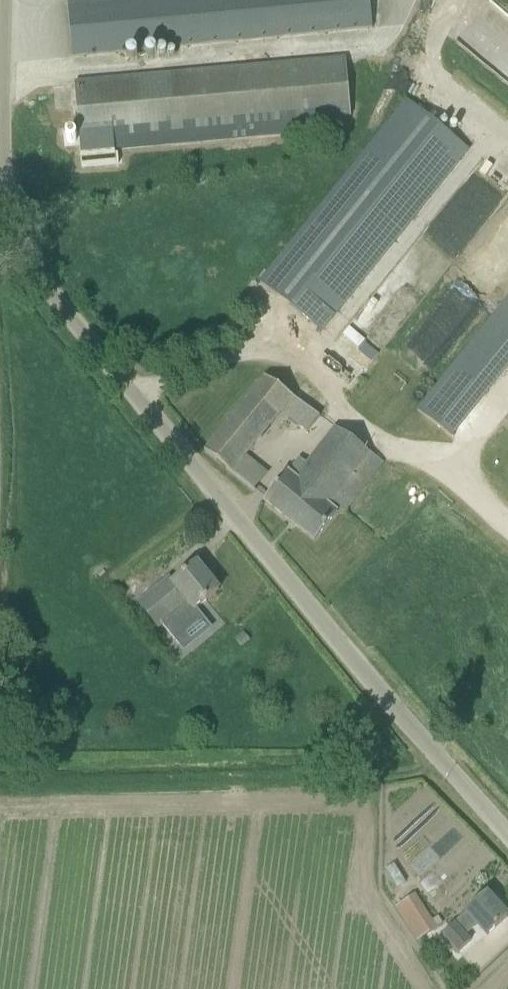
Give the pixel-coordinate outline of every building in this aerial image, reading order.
[(67,1),(72,58),(373,29),(370,0),(75,0),(67,1)] [(75,85),(80,141),(351,117),(346,61),(75,85)] [(322,332),(412,221),(469,149),(407,99),(351,171),(261,282),(322,332)] [(452,439),(507,364),(507,289),(416,412),(452,439)] [(320,418),(263,376),(207,448),(205,452),(232,474),(280,416),(308,434),(320,418)] [(295,479),(329,507),(332,503),(345,513),(383,464),(335,429),(295,479)] [(329,507),(295,479),(287,473),(265,501),(315,541),(337,514),(329,507)] [(218,590),(197,564),(173,584),(170,579),(138,606),(157,629),(161,625),(174,640),(201,618),(194,610),(218,590)] [(416,894),(395,907),(416,941),(438,927),(416,894)] [(487,936),(507,917),(505,914),(507,912),(500,904),(497,906),(487,894),(467,914),(455,925),(443,935),(459,953),(471,942),(466,936),(477,926),(487,936)] [(433,920),(438,927),(443,924),(438,916),(433,920)]
